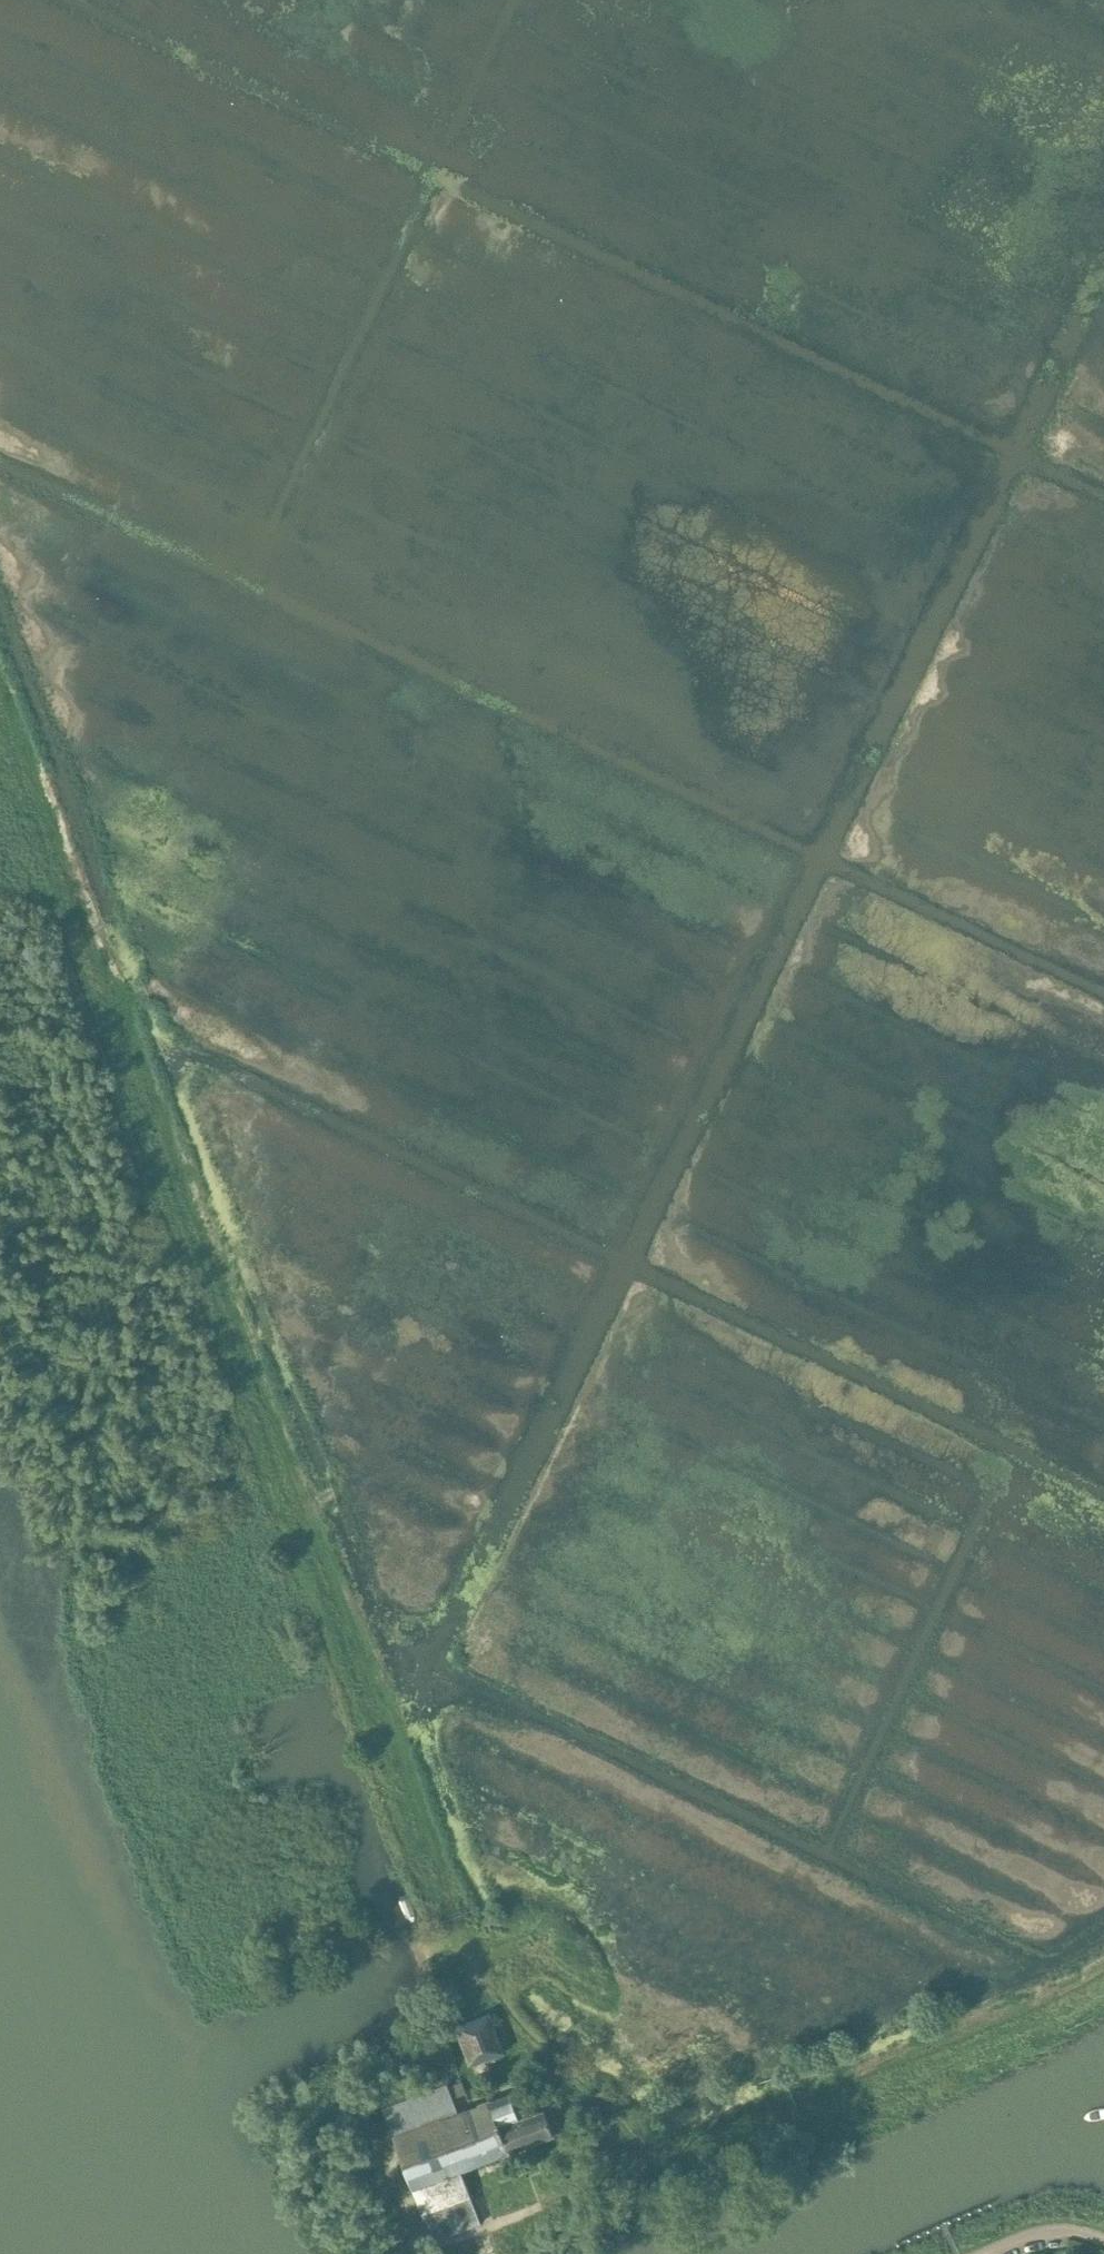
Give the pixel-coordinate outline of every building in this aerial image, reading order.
[(456,2026),(467,2055),(471,2064),(504,2052),(489,2013),(456,2026)] [(554,2135),(544,2110),(510,2094),(459,2113),(448,2083),(383,2107),(395,2138),(414,2188),(431,2235),(443,2237),(480,2223),(461,2170),(554,2135)]
